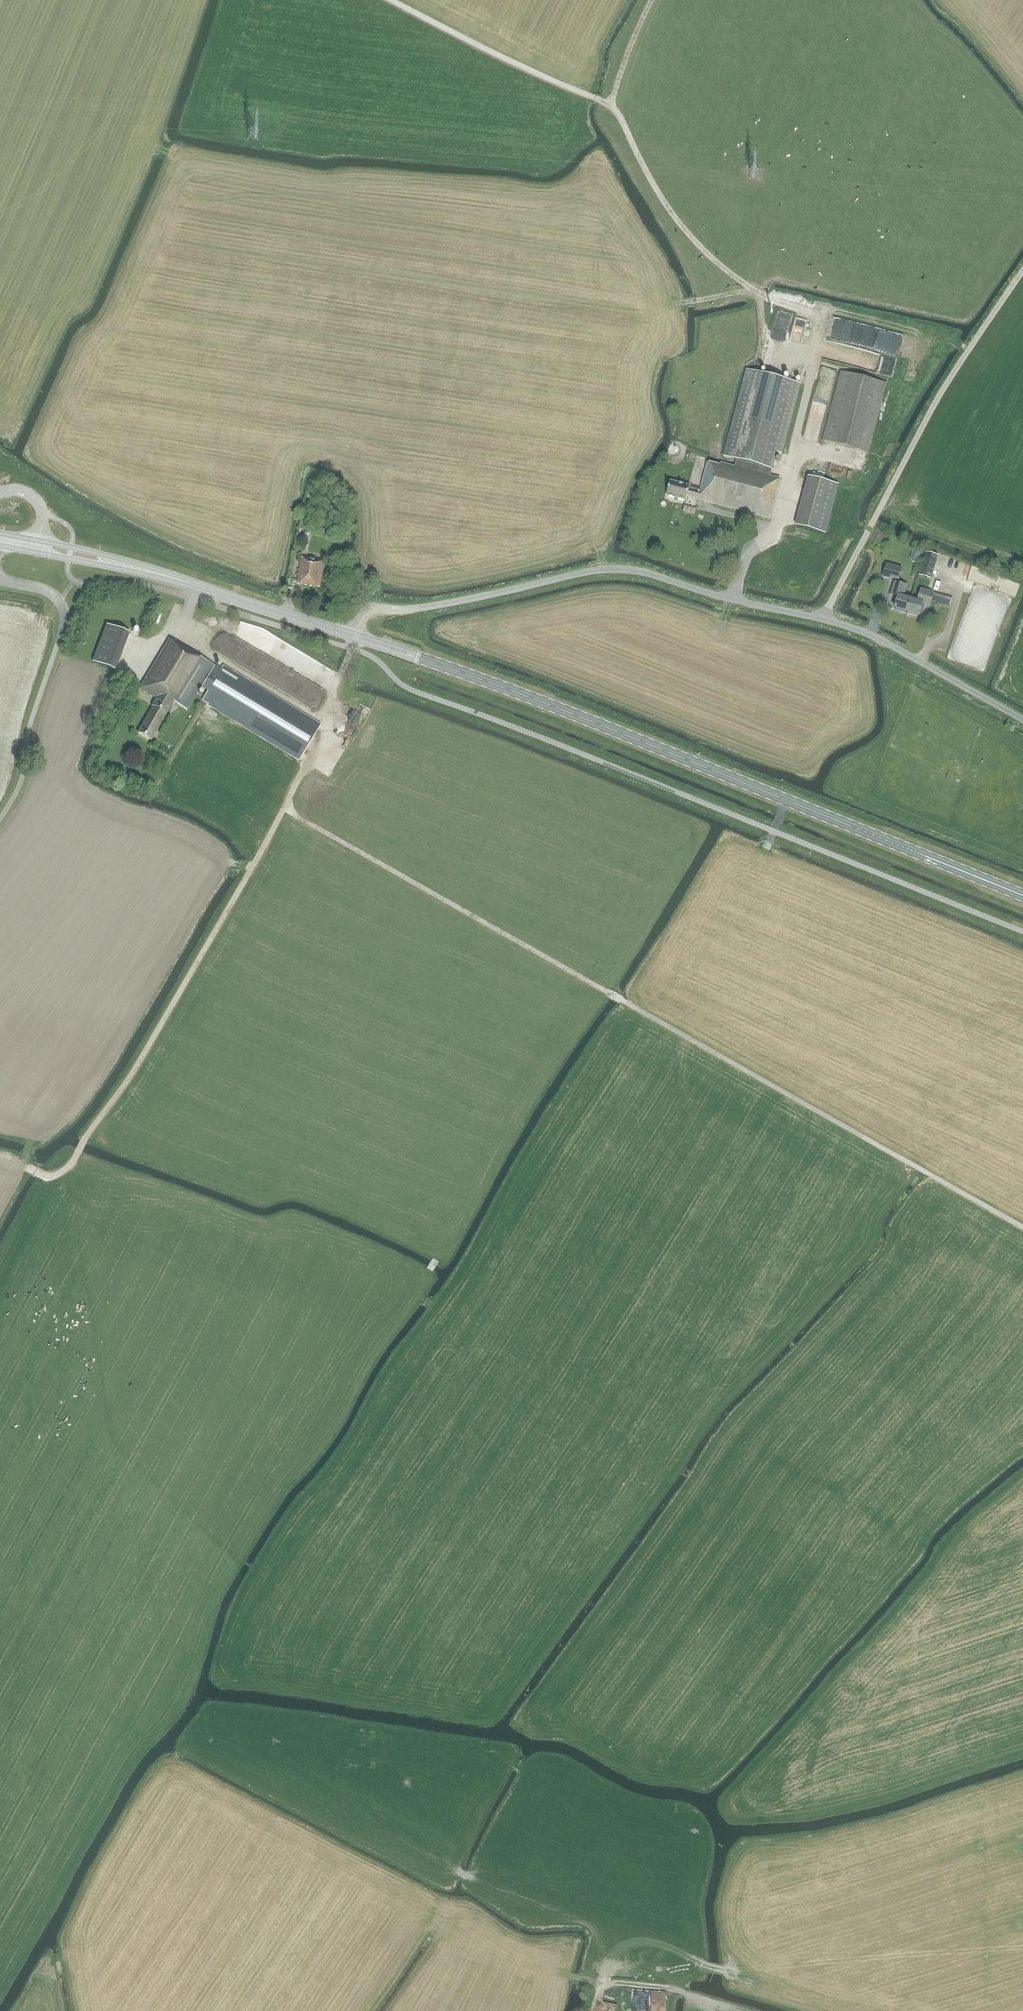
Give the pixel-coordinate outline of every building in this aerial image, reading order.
[(730,430),(725,446),(723,456),(736,460),(734,467),(720,463),(720,465),(708,462),(700,490),(689,487),(690,486),(670,481),(666,496),(686,501),(687,496),(769,518),(780,479),(770,476),(772,470),(776,455),(777,453),(782,454),(784,446),(801,384),(746,369),(730,430)] [(824,440),(868,452),(886,383),(842,372),(824,440)] [(825,534),(838,484),(808,476),(795,526),(825,534)] [(312,519),(302,517),(300,528),(310,530),(312,519)] [(911,554),(920,556),(922,550),(913,548),(911,554)] [(308,559),(302,558),(297,583),(320,587),(321,578),(320,577),(321,572),(322,573),(324,561),(308,558),(308,559)] [(923,558),(918,576),(932,580),(937,562),(923,558)] [(882,578),(890,580),(890,578),(898,580),(901,568),(886,564),(882,578)] [(894,607),(907,611),(910,599),(904,597),(907,585),(894,581),(890,594),(898,596),(894,607)] [(917,601),(910,599),(907,611),(919,615),(923,603),(930,606),(931,601),(936,603),(933,612),(939,614),(942,604),(943,605),(946,596),(944,596),(936,594),(933,593),(921,589),(917,601)] [(115,670),(129,633),(106,624),(92,662),(115,670)] [(202,700),(276,745),(300,760),(321,725),(223,666),(221,670),(214,666),(214,665),(176,643),(169,639),(139,689),(156,698),(151,706),(152,707),(137,733),(151,741),(174,702),(187,710),(201,687),(207,691),(202,700)] [(351,724),(358,708),(349,704),(342,720),(351,724)] [(619,2006),(605,2002),(603,2010),(617,2010),(619,2006)]
